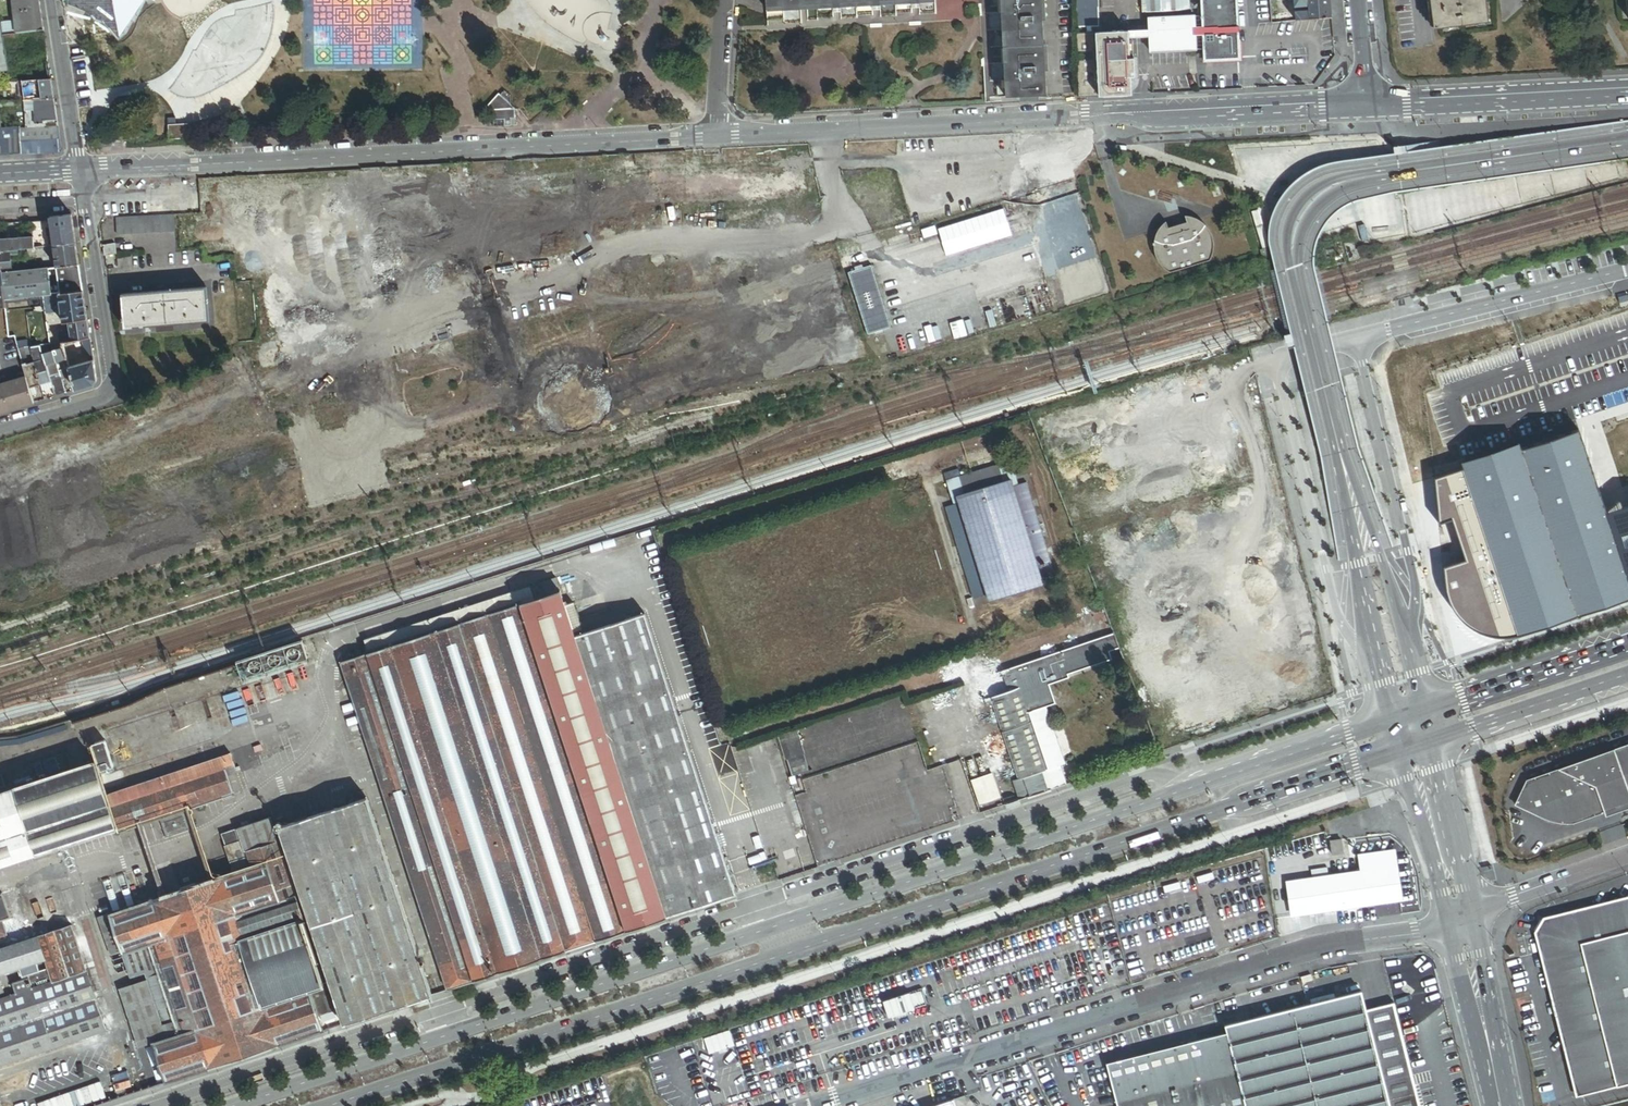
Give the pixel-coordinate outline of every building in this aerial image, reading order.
[(39,0),(11,0),(15,23),(16,34),(44,30),(39,0)] [(90,9),(126,30),(144,0),(76,0),(90,9)] [(980,0),(921,0),(921,2),(912,3),(912,0),(886,0),(882,0),(882,5),(873,5),(873,1),(858,1),(843,2),(843,7),(835,7),(835,3),(818,4),(808,4),(802,5),(803,9),(785,10),(785,6),(768,6),(769,11),(769,24),(770,30),(968,20),(968,5),(980,5),(980,0)] [(768,6),(785,6),(785,10),(803,9),(802,5),(808,4),(818,4),(835,3),(835,7),(843,7),(843,2),(858,1),(873,1),(873,5),(882,5),(882,0),(886,0),(768,0),(768,6)] [(980,5),(985,97),(995,97),(1006,96),(1011,96),(1010,80),(1006,81),(1005,81),(1004,62),(1005,62),(1009,62),(1009,56),(1008,46),(1007,30),(1003,30),(1002,12),(1003,12),(1006,12),(1006,6),(1005,0),(980,0),(980,5)] [(1006,6),(1006,12),(1003,12),(1002,12),(1003,30),(1007,30),(1008,46),(1009,56),(1009,62),(1005,62),(1004,62),(1005,81),(1006,81),(1010,80),(1011,96),(1048,94),(1043,0),(1005,0),(1006,6)] [(1098,0),(1076,0),(1077,33),(1092,33),(1092,26),(1099,26),(1098,0)] [(1192,0),(1148,0),(1149,10),(1192,8),(1192,0)] [(1203,63),(1239,61),(1236,0),(1200,0),(1203,63)] [(1331,0),(1295,0),(1296,5),(1310,4),(1310,10),(1296,11),(1297,18),(1332,15),(1333,15),(1331,0)] [(1431,29),(1485,22),(1482,0),(1427,0),(1431,29)] [(1289,11),(1274,14),(1274,21),(1290,19),(1289,11)] [(1190,48),(1188,15),(1141,17),(1141,33),(1133,33),(1125,34),(1126,41),(1133,40),(1142,40),(1142,50),(1190,48)] [(3,36),(16,34),(15,23),(1,24),(3,36)] [(1098,95),(1128,93),(1127,74),(1135,74),(1134,56),(1126,56),(1126,41),(1125,34),(1125,32),(1092,33),(1077,33),(1079,96),(1098,95)] [(23,61),(8,64),(11,82),(33,81),(39,81),(51,80),(47,50),(25,52),(27,61),(23,61)] [(21,53),(6,55),(8,64),(23,61),(21,53)] [(55,100),(51,80),(39,81),(41,94),(42,100),(55,100)] [(39,81),(33,81),(34,94),(41,94),(39,81)] [(515,109),(516,109),(511,104),(510,96),(505,91),(501,95),(498,94),(488,106),(492,110),(494,127),(511,126),(511,119),(515,119),(515,109)] [(57,120),(55,100),(42,100),(34,101),(35,124),(43,124),(43,121),(57,120)] [(190,121),(166,122),(167,137),(191,135),(190,121)] [(21,155),(20,129),(20,128),(0,129),(0,156),(21,155)] [(21,155),(58,153),(57,128),(20,129),(21,155)] [(1577,178),(1556,183),(1558,188),(1579,183),(1577,178)] [(1558,188),(1561,199),(1581,194),(1579,183),(1558,188)] [(1430,209),(1426,207),(1421,209),(1421,214),(1425,217),(1429,214),(1430,209)] [(171,212),(114,217),(115,234),(172,229),(171,212)] [(75,241),(71,214),(48,217),(49,220),(52,244),(53,245),(75,241)] [(1213,242),(1212,237),(1209,230),(1206,226),(1199,220),(1195,218),(1191,217),(1188,216),(1184,216),(1186,222),(1168,228),(1166,221),(1161,225),(1157,231),(1154,238),(1153,242),(1153,247),(1153,252),(1155,258),(1158,263),(1162,268),(1166,270),(1211,257),(1212,253),(1213,247),(1213,242)] [(52,244),(49,220),(31,221),(33,246),(52,244)] [(23,248),(32,247),(32,236),(18,237),(18,238),(18,249),(23,248)] [(0,240),(0,251),(8,250),(18,249),(18,238),(0,240)] [(1352,240),(1344,243),(1350,259),(1359,256),(1357,248),(1355,248),(1352,240)] [(78,263),(75,241),(53,245),(56,266),(78,263)] [(102,245),(104,256),(115,254),(114,244),(102,245)] [(0,251),(0,273),(11,271),(8,254),(8,250),(0,251)] [(78,263),(56,266),(35,268),(11,271),(0,273),(0,277),(1,283),(3,299),(42,295),(58,292),(82,289),(78,263)] [(87,318),(82,289),(58,292),(59,301),(62,321),(68,320),(87,318)] [(122,317),(123,323),(123,329),(207,322),(205,289),(121,296),(122,317)] [(59,301),(58,292),(42,295),(43,303),(48,302),(48,303),(59,301)] [(43,303),(42,295),(3,299),(4,307),(4,309),(43,304),(43,303)] [(90,337),(87,318),(68,320),(69,330),(71,340),(79,339),(90,337)] [(60,342),(71,340),(69,330),(58,332),(59,342),(60,342)] [(92,354),(90,337),(79,339),(84,356),(92,354)] [(62,347),(60,342),(59,342),(49,343),(51,350),(62,347)] [(41,354),(38,345),(28,346),(29,350),(30,349),(32,354),(33,353),(35,360),(42,358),(41,354)] [(28,350),(27,346),(16,348),(18,355),(29,353),(28,350)] [(65,359),(62,347),(51,350),(55,362),(65,359)] [(55,362),(51,350),(41,354),(42,358),(45,365),(55,362)] [(48,375),(45,365),(42,358),(35,360),(32,362),(39,383),(49,380),(48,375)] [(68,367),(65,359),(55,362),(58,372),(60,377),(64,375),(64,377),(70,375),(68,367)] [(96,378),(93,359),(68,367),(70,375),(75,389),(93,383),(96,378)] [(32,362),(21,365),(23,371),(24,377),(28,387),(33,385),(39,383),(32,362)] [(58,372),(55,362),(45,365),(48,375),(58,372)] [(60,377),(58,372),(48,375),(49,380),(52,388),(54,395),(60,393),(65,392),(60,377)] [(28,387),(24,377),(0,384),(0,411),(32,402),(30,394),(28,387)] [(49,380),(39,383),(41,391),(52,388),(49,380)] [(1627,594),(1627,580),(1605,511),(1578,431),(1435,477),(1438,521),(1453,517),(1468,559),(1443,572),(1450,602),(1465,623),(1490,636),(1513,632),(1627,594)] [(1605,511),(1627,580),(1627,504),(1605,511)] [(560,591),(556,578),(530,586),(534,599),(560,591)] [(534,599),(530,586),(364,641),(369,654),(457,625),(488,615),(534,599)] [(488,615),(596,941),(668,917),(576,638),(574,632),(566,609),(560,591),(534,599),(488,615)] [(575,606),(566,609),(574,632),(582,629),(575,606)] [(457,625),(565,951),(596,941),(488,615),(457,625)] [(645,615),(576,638),(668,917),(738,894),(645,615)] [(435,864),(474,981),(565,951),(457,625),(369,654),(366,655),(414,801),(435,864)] [(414,801),(366,655),(340,664),(388,809),(414,801)] [(105,741),(95,744),(103,771),(114,768),(105,741)] [(1616,748),(1613,749),(1614,751),(1568,767),(1567,765),(1567,764),(1528,778),(1516,803),(1537,813),(1543,815),(1546,817),(1547,818),(1550,818),(1552,819),(1555,820),(1557,820),(1559,820),(1561,821),(1564,821),(1566,821),(1570,821),(1574,821),(1575,821),(1606,810),(1611,802),(1615,794),(1624,798),(1627,800),(1627,744),(1616,748)] [(1614,751),(1613,749),(1567,765),(1568,767),(1614,751)] [(230,753),(106,794),(108,803),(233,762),(230,753)] [(36,853),(116,827),(108,803),(106,794),(95,762),(15,788),(36,853)] [(236,772),(233,762),(108,803),(116,827),(118,832),(159,819),(165,837),(190,829),(184,811),(233,795),(229,783),(217,787),(215,779),(236,772)] [(15,788),(0,793),(0,865),(36,853),(15,788)] [(1615,794),(1611,802),(1606,810),(1607,814),(1627,807),(1627,800),(1624,798),(1615,794)] [(308,915),(344,1024),(433,995),(368,797),(279,827),(289,857),(308,915)] [(409,872),(435,864),(414,801),(388,809),(409,872)] [(236,829),(222,834),(235,872),(266,862),(284,856),(271,818),(238,828),(243,841),(240,842),(236,829)] [(1343,853),(1341,840),(1330,841),(1333,855),(1343,853)] [(1401,900),(1394,853),(1358,859),(1360,871),(1330,876),(1321,877),(1326,911),(1401,900)] [(284,858),(284,856),(266,862),(276,892),(293,886),(284,858)] [(304,917),(308,915),(289,857),(284,858),(293,886),(304,917)] [(164,1076),(166,1083),(323,1031),(318,1017),(314,1004),(310,991),(283,1000),(260,931),(254,912),(280,903),(276,892),(266,862),(235,872),(110,914),(122,952),(123,954),(136,950),(149,946),(159,974),(174,1022),(178,1034),(153,1043),(164,1076)] [(409,872),(448,990),(474,981),(435,864),(409,872)] [(1330,876),(1329,868),(1312,870),(1314,878),(1321,877),(1330,876)] [(1326,911),(1321,877),(1314,878),(1290,882),(1295,916),(1326,911)] [(304,917),(293,886),(276,892),(280,903),(254,912),(260,931),(301,918),(304,917)] [(44,922),(34,891),(17,897),(27,928),(44,922)] [(0,893),(0,912),(2,919),(10,917),(3,892),(0,893)] [(1543,918),(1535,932),(1572,1081),(1577,1079),(1581,1095),(1618,1086),(1616,1081),(1627,1078),(1627,897),(1543,918)] [(122,952),(110,914),(99,917),(112,956),(122,952)] [(301,918),(260,931),(283,1000),(310,991),(323,986),(301,918)] [(38,937),(45,959),(48,968),(53,982),(87,970),(72,925),(38,937)] [(0,949),(0,974),(20,968),(36,962),(45,959),(38,937),(0,949)] [(145,979),(159,974),(149,946),(136,950),(144,973),(145,979)] [(144,973),(136,950),(123,954),(131,978),(144,973)] [(13,983),(16,994),(53,982),(48,968),(39,971),(36,962),(20,968),(23,977),(28,975),(29,978),(13,983)] [(87,970),(53,982),(16,994),(0,1000),(0,1031),(95,999),(97,999),(87,970)] [(161,1026),(174,1022),(159,974),(145,979),(146,981),(161,1026)] [(138,1048),(148,1078),(159,1074),(164,1076),(153,1043),(178,1034),(174,1022),(161,1026),(146,981),(120,989),(139,1047),(138,1048)] [(323,986),(310,991),(314,1004),(328,999),(323,986)] [(1341,989),(1326,992),(1329,1001),(1343,997),(1341,989)] [(1224,1036),(1242,1105),(1389,1105),(1365,1012),(1361,993),(1343,997),(1329,1001),(1222,1028),(1224,1036)] [(95,999),(0,1031),(0,1065),(105,1030),(95,999)] [(328,999),(314,1004),(318,1017),(332,1012),(328,999)] [(1365,1012),(1389,1105),(1418,1105),(1393,1005),(1365,1012)] [(1224,1036),(1105,1066),(1115,1105),(1242,1105),(1224,1036)] [(970,1103),(968,1097),(957,1100),(959,1105),(960,1105),(970,1103)]
